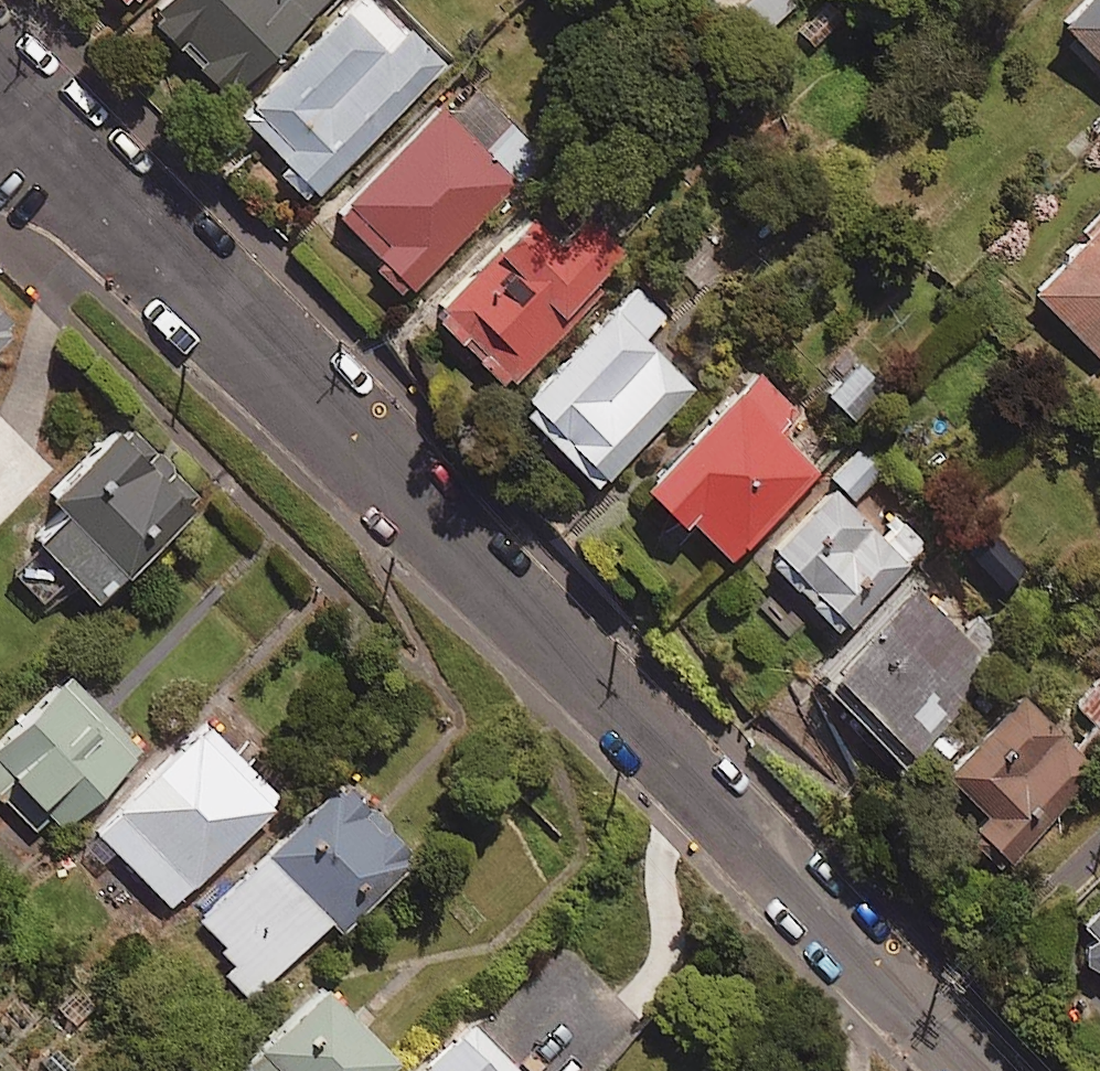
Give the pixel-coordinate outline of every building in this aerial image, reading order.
[(145,5),(229,90),(322,0),(150,0),(145,5)] [(388,0),(351,0),(240,108),(317,187),(447,61),(388,0)] [(734,4),(759,32),(792,2),(791,0),(739,0),(734,4)] [(792,28),(810,50),(854,14),(842,0),(825,0),(792,28)] [(1058,12),(1099,57),(1099,0),(1071,0),(1058,12)] [(442,104),(333,210),(406,285),(515,179),(442,104)] [(534,206),(433,305),(501,375),(629,251),(589,211),(564,236),(534,206)] [(1030,281),(1099,355),(1099,215),(1030,281)] [(633,285),(519,395),(597,474),(690,383),(642,334),(662,315),(633,285)] [(0,313),(0,332),(10,323),(0,313)] [(873,371),(853,354),(824,388),(844,406),(873,371)] [(756,366),(643,476),(685,520),(690,514),(728,553),(818,466),(779,426),(797,409),(756,366)] [(195,494),(121,417),(16,517),(90,593),(195,494)] [(859,446),(830,474),(854,499),(884,471),(859,446)] [(838,484),(767,553),(844,632),(915,563),(838,484)] [(918,587),(839,664),(916,743),(996,666),(918,587)] [(0,739),(0,788),(11,778),(58,825),(141,743),(69,671),(0,739)] [(1096,724),(1077,743),(1096,762),(1099,758),(1099,682),(1077,705),(1096,724)] [(1022,691),(942,769),(982,809),(965,825),(1005,866),(1099,773),(1099,771),(1022,691)] [(205,718),(93,828),(170,905),(281,795),(205,718)] [(415,861),(336,782),(265,851),(333,920),(344,931),(415,861)] [(333,920),(265,851),(194,921),(235,962),(222,975),(249,1002),(333,920)] [(1069,926),(1099,958),(1099,896),(1069,926)] [(323,981),(236,1067),(240,1070),(385,1070),(399,1057),(323,981)] [(472,1017),(416,1070),(525,1070),(472,1017)]
